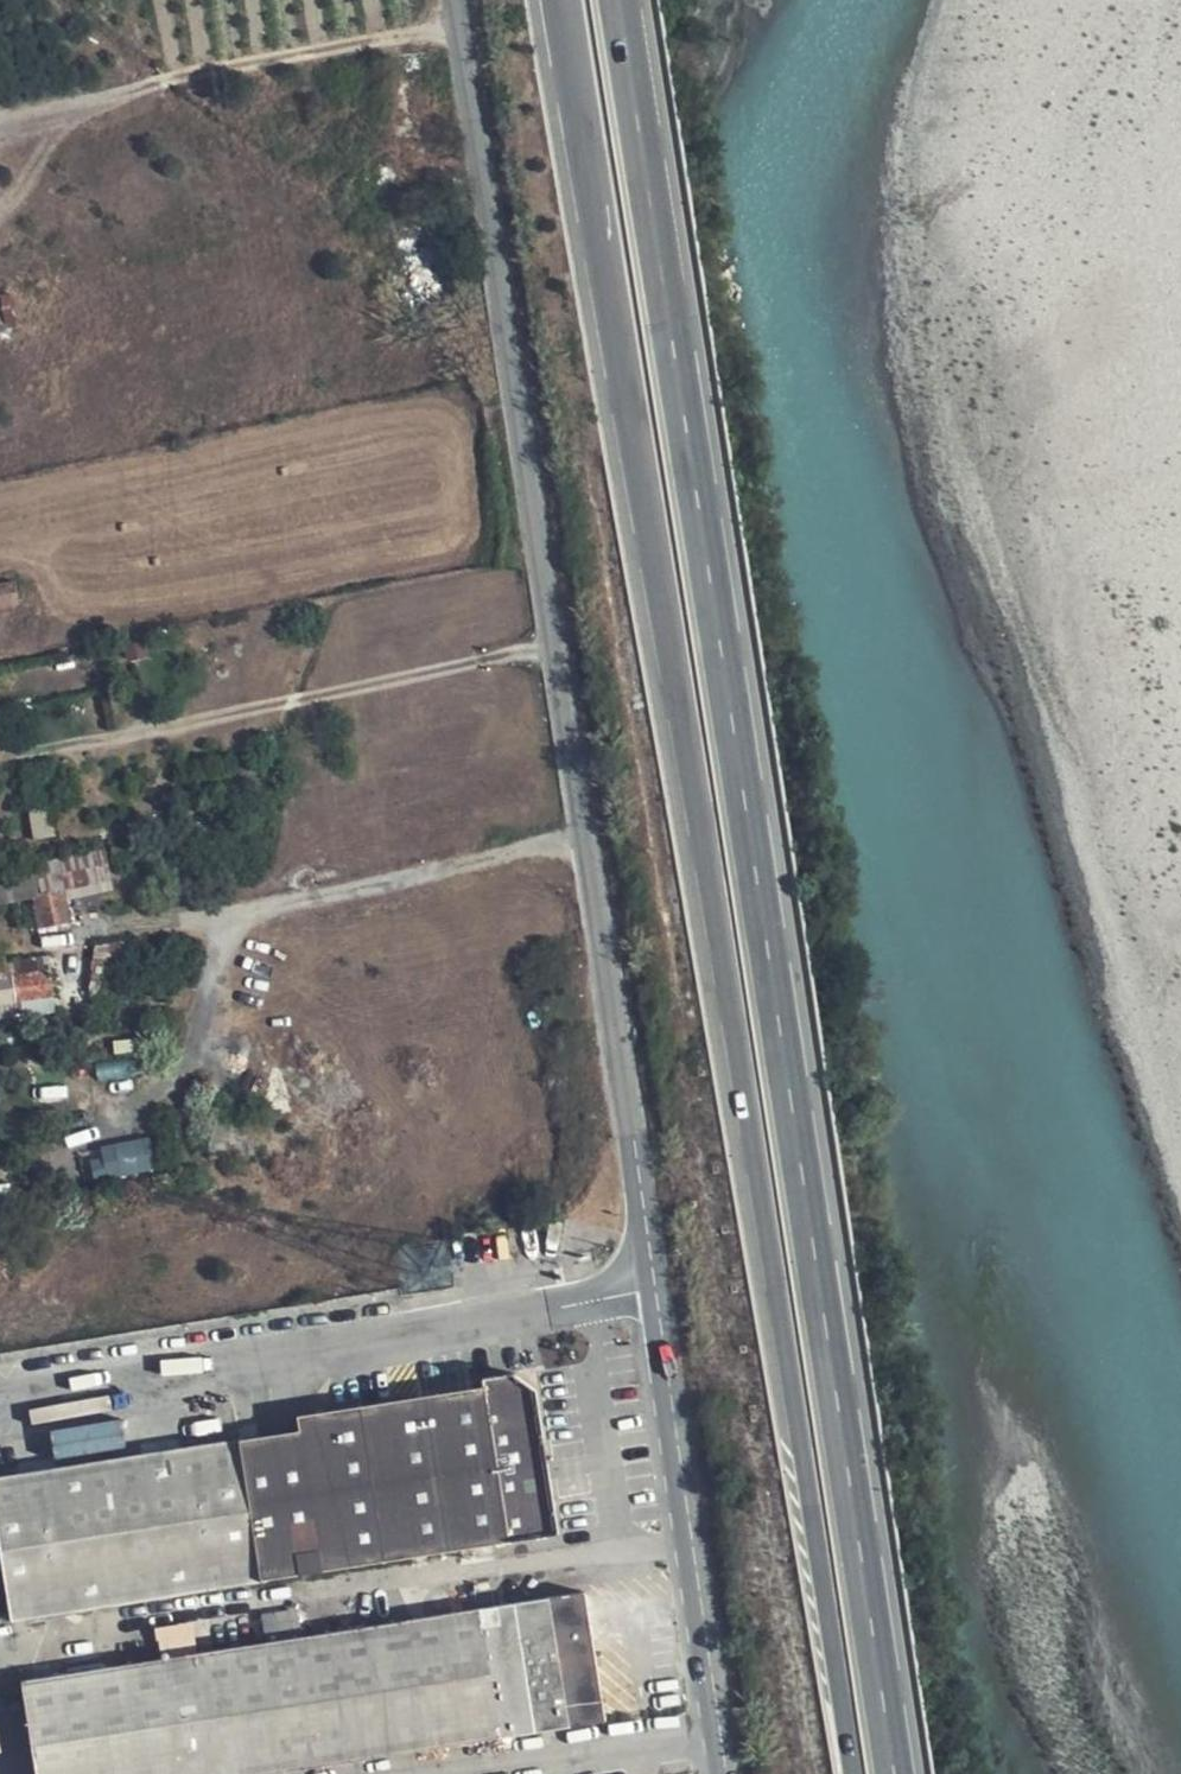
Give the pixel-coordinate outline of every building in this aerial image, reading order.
[(19,326),(16,294),(0,297),(0,328),(19,326)] [(21,602),(17,582),(14,579),(0,582),(0,610),(20,606),(21,602)] [(32,579),(17,582),(21,602),(35,599),(32,579)] [(122,843),(61,862),(66,890),(67,895),(132,875),(122,843)] [(30,888),(31,896),(66,890),(61,862),(35,869),(39,884),(30,888)] [(66,890),(31,896),(39,929),(72,923),(67,895),(66,890)] [(130,961),(138,960),(139,940),(95,946),(88,999),(124,999),(130,961)] [(52,998),(49,969),(0,978),(0,1006),(52,998)] [(52,998),(0,1006),(0,1029),(10,1027),(10,1020),(54,1012),(52,998)] [(153,1134),(93,1147),(100,1180),(160,1167),(153,1134)] [(299,1430),(237,1440),(260,1582),(499,1545),(556,1536),(533,1391),(511,1375),(482,1379),(483,1390),(298,1419),(299,1430)] [(58,1452),(125,1445),(123,1421),(56,1428),(58,1452)] [(260,1582),(237,1440),(0,1478),(0,1548),(11,1620),(260,1582)] [(37,1773),(266,1773),(601,1719),(583,1594),(22,1683),(37,1773)]
